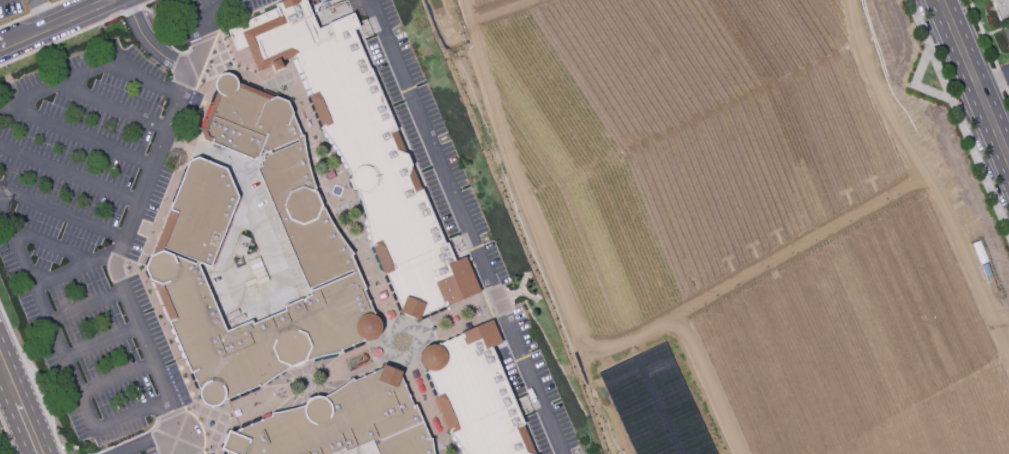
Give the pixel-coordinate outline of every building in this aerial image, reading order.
[(275,5),(287,0),(307,0),(319,29),(329,25),(329,24),(355,13),(361,28),(355,30),(398,130),(397,131),(407,154),(409,155),(413,165),(413,167),(446,244),(448,243),(456,262),(466,257),(481,292),(445,308),(444,307),(420,317),(419,320),(399,312),(401,308),(388,275),(386,276),(373,247),(371,247),(369,234),(367,223),(364,209),(358,194),(359,192),(355,190),(353,191),(349,180),(351,179),(350,176),(350,174),(342,159),(330,140),(320,128),(322,127),(309,96),(311,94),(296,60),(294,56),(282,62),(284,68),(275,72),(273,66),(259,72),(258,69),(255,71),(236,63),(225,39),(231,37),(228,29),(277,8),(275,5)] [(999,21),(990,0),(1008,0),(1008,17),(999,21)] [(190,161),(199,157),(227,169),(240,198),(211,268),(201,264),(200,267),(227,331),(253,321),(254,324),(285,311),(284,307),(302,299),(303,300),(305,299),(304,298),(311,295),(308,290),(256,168),(261,166),(259,162),(263,160),(262,158),(299,143),(297,139),(266,153),(266,151),(263,150),(259,159),(257,158),(255,161),(211,144),(212,142),(205,140),(201,132),(217,92),(216,89),(215,86),(215,83),(216,80),(217,77),(220,75),(223,73),(226,73),(229,73),(233,74),(235,76),(236,78),(238,80),(238,82),(270,96),(269,100),(276,97),(289,101),(301,134),(303,135),(304,137),(304,141),(306,153),(311,172),(316,187),(316,189),(314,190),(317,192),(323,205),(321,210),(325,209),(338,233),(354,254),(353,256),(367,290),(376,316),(379,318),(381,320),(382,323),(382,327),(382,330),(380,334),(378,336),(376,338),(373,340),(369,340),(366,340),(342,351),(341,353),(316,358),(306,362),(292,367),(289,369),(272,379),(260,388),(259,386),(229,399),(225,399),(224,401),(222,403),(220,404),(217,406),(213,406),(209,406),(207,405),(204,403),(202,400),(201,397),(201,394),(201,390),(193,372),(191,373),(169,322),(153,281),(150,280),(146,269),(151,256),(153,255),(170,209),(190,161)] [(523,425),(536,453),(466,453),(465,452),(454,438),(449,432),(436,397),(438,396),(428,372),(429,371),(426,369),(424,367),(422,365),(421,362),(420,359),(420,356),(421,352),(423,350),(424,348),(427,346),(430,345),(433,345),(436,345),(440,346),(441,344),(463,335),(462,333),(492,320),(501,341),(491,348),(523,425)] [(432,439),(434,453),(379,453),(373,441),(347,452),(345,448),(331,453),(226,453),(225,451),(222,449),(229,431),(233,432),(272,416),(272,414),(284,412),(296,409),(305,406),(306,404),(308,402),(311,399),(313,398),(316,397),(318,397),(321,397),(324,398),(333,393),(343,387),(349,382),(353,379),(355,381),(371,374),(382,370),(383,365),(402,373),(401,377),(413,406),(416,405),(430,438),(432,439)]
